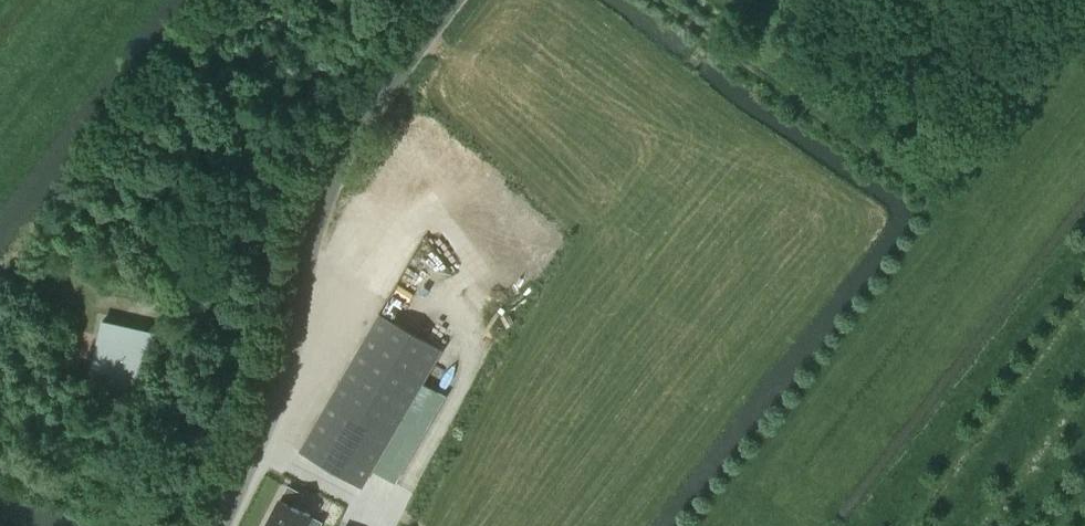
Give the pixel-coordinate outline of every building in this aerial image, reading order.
[(442,349),(379,312),(299,450),(362,486),(442,349)] [(143,389),(151,325),(94,318),(87,382),(143,389)] [(266,525),(304,525),(306,523),(311,513),(298,506),(305,493),(288,485),(276,507),(266,525)]
